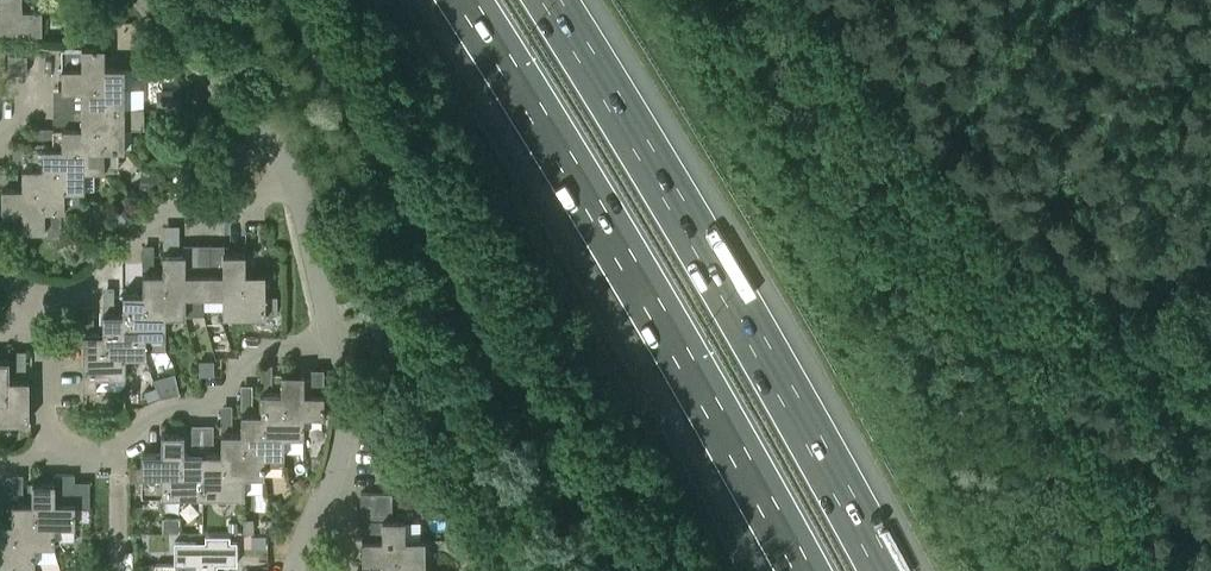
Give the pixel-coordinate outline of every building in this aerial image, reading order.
[(0,13),(0,34),(41,34),(41,11),(22,11),(22,0),(0,0),(1,13),(0,13)] [(102,89),(101,67),(104,67),(104,47),(99,47),(84,47),(61,47),(61,90),(81,90),(81,89),(102,89)] [(27,73),(27,54),(10,54),(10,73),(27,73)] [(81,90),(81,108),(124,108),(124,67),(104,67),(101,67),(102,89),(81,89),(81,90)] [(159,109),(172,107),(182,106),(180,86),(157,88),(159,109)] [(144,108),(124,108),(81,108),(62,108),(62,121),(81,121),(81,127),(81,129),(103,129),(104,149),(118,149),(124,149),(124,126),(144,126),(144,113),(144,108)] [(118,149),(104,149),(103,129),(81,129),(81,127),(61,127),(61,147),(61,149),(83,148),(85,169),(119,169),(118,149)] [(84,169),(85,169),(83,148),(61,149),(61,147),(42,147),(42,167),(42,168),(64,168),(64,189),(80,189),(84,189),(84,169)] [(22,167),(22,187),(23,189),(44,188),(45,209),(61,210),(80,210),(80,189),(64,189),(64,168),(42,168),(42,167),(22,167)] [(154,173),(142,172),(140,185),(153,186),(154,173)] [(61,210),(45,209),(44,188),(23,189),(22,187),(2,187),(2,209),(0,209),(0,228),(21,228),(21,230),(44,230),(44,237),(61,237),(61,210)] [(125,229),(133,221),(123,210),(120,213),(114,219),(125,229)] [(97,240),(104,248),(117,238),(110,229),(97,240)] [(184,243),(183,253),(185,253),(186,273),(197,273),(197,244),(184,243)] [(210,244),(197,244),(197,273),(203,273),(210,273),(210,244)] [(210,244),(210,273),(222,273),(222,253),(224,253),(224,244),(210,244)] [(92,246),(83,256),(93,264),(101,255),(92,246)] [(162,253),(162,273),(163,295),(185,295),(185,296),(202,296),(203,273),(197,273),(186,273),(185,253),(183,253),(162,253)] [(210,273),(203,273),(202,296),(222,296),(222,295),(243,296),(242,273),(245,272),(245,253),(224,253),(222,253),(222,273),(210,273)] [(277,295),(265,295),(265,272),(245,272),(242,273),(243,296),(222,295),(222,296),(223,316),(265,316),(265,312),(277,312),(277,295)] [(185,316),(185,296),(185,295),(163,295),(162,273),(142,273),(142,293),(143,315),(165,315),(165,316),(185,316)] [(124,335),(145,336),(145,349),(165,349),(165,316),(165,315),(143,315),(142,293),(123,293),(123,313),(124,335)] [(103,313),(103,333),(103,355),(125,356),(145,356),(145,349),(145,336),(124,335),(123,313),(103,313)] [(83,333),(83,349),(83,376),(96,376),(96,389),(120,389),(126,384),(125,356),(103,355),(103,333),(83,333)] [(7,402),(7,379),(9,378),(9,359),(0,359),(0,402),(7,402)] [(213,360),(199,360),(200,374),(213,374),(213,360)] [(281,373),(281,392),(283,393),(283,414),(304,414),(304,416),(324,416),(324,393),(324,368),(302,368),(302,373),(281,373)] [(180,392),(176,373),(154,378),(161,396),(180,392)] [(0,402),(0,422),(29,422),(29,379),(9,378),(7,379),(7,402),(0,402)] [(156,385),(144,390),(148,399),(160,395),(156,385)] [(283,435),(284,435),(304,435),(304,416),(304,414),(283,414),(283,393),(281,392),(261,393),(261,413),(261,435),(283,435)] [(241,433),(242,433),(243,455),(264,455),(264,465),(284,465),(284,435),(283,435),(261,435),(261,413),(241,413),(241,433)] [(161,475),(184,474),(184,453),(184,433),(161,433),(161,453),(141,453),(141,467),(141,480),(141,495),(162,495),(161,475)] [(264,475),(264,465),(264,455),(243,455),(242,433),(241,433),(221,433),(221,452),(224,453),(224,474),(244,474),(244,475),(264,475)] [(244,475),(244,474),(224,474),(224,453),(221,452),(221,453),(202,453),(203,495),(244,495),(244,475)] [(161,475),(162,495),(203,495),(202,453),(184,453),(184,474),(161,475)] [(130,480),(141,480),(141,467),(130,467),(130,480)] [(55,475),(55,482),(32,482),(32,502),(35,502),(34,525),(55,525),(75,525),(75,508),(89,508),(89,483),(75,483),(75,475),(55,475)] [(300,492),(308,485),(301,477),(293,484),(300,492)] [(361,492),(361,506),(392,506),(392,492),(361,492)] [(35,544),(35,545),(55,545),(55,525),(34,525),(35,502),(32,502),(12,502),(12,522),(14,522),(14,544),(35,544)] [(392,506),(361,506),(361,520),(362,520),(392,519),(392,506)] [(405,519),(392,519),(362,520),(363,539),(362,539),(362,562),(382,562),(403,560),(405,539),(405,519)] [(179,520),(163,520),(164,534),(179,534),(179,520)] [(241,531),(241,520),(230,520),(230,531),(241,531)] [(15,565),(35,565),(35,545),(35,544),(14,544),(14,522),(12,522),(0,522),(0,564),(15,565)] [(205,541),(174,542),(174,563),(175,563),(195,563),(195,570),(217,570),(217,564),(237,564),(237,541),(229,541),(229,533),(205,533),(205,541)] [(252,535),(252,546),(266,546),(266,535),(252,535)] [(405,539),(403,560),(382,562),(382,570),(425,570),(425,539),(405,539)] [(195,563),(175,563),(174,563),(174,570),(195,570),(195,563)]
